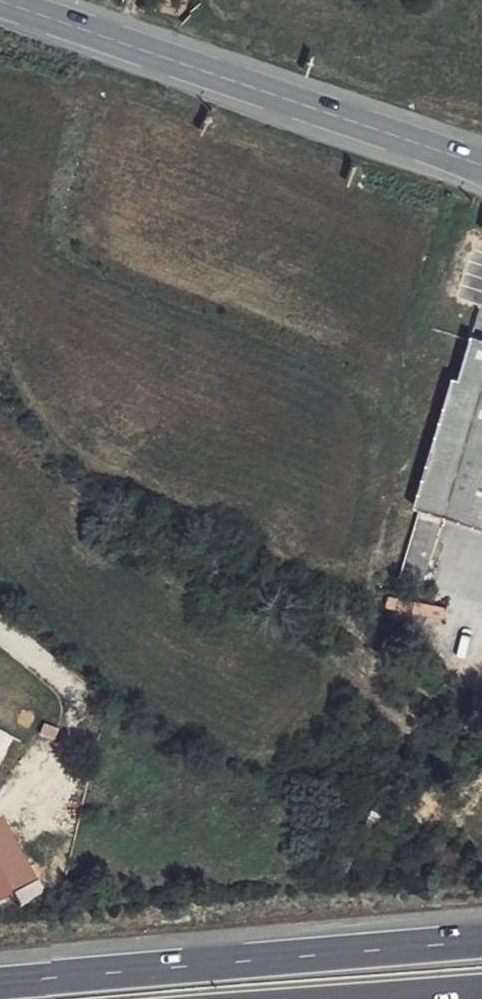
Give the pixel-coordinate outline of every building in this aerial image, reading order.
[(481,334),(427,511),(454,519),(481,527),(481,334)] [(454,519),(427,511),(411,564),(406,583),(432,591),(436,579),(454,519)] [(64,725),(44,722),(44,734),(62,735),(64,725)] [(0,823),(0,904),(15,896),(22,907),(46,890),(6,819),(0,823)]
